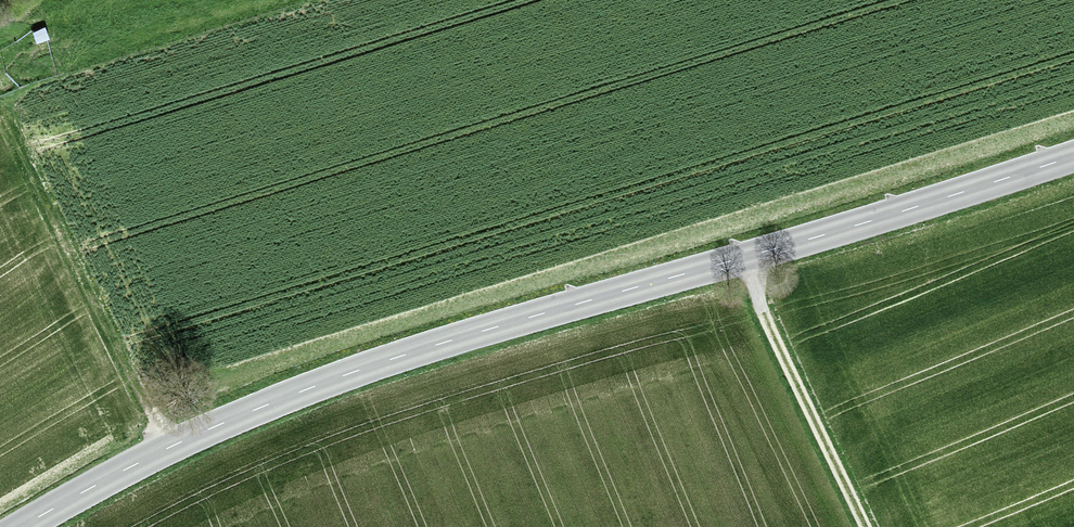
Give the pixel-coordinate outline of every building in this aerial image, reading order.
[(51,37),(46,26),(33,31),(38,42),(51,37)]
